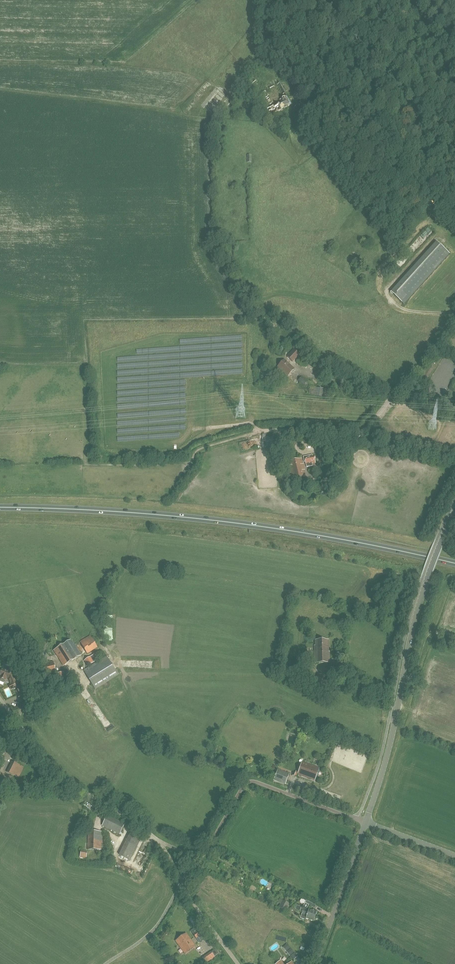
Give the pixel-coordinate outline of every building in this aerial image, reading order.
[(277,68),(281,76),(294,70),(289,62),(277,68)] [(249,86),(250,88),(255,94),(262,87),(255,80),(249,86)] [(279,83),(263,92),(271,107),(267,109),(270,116),(291,104),(279,83)] [(301,100),(299,102),(293,108),(301,116),(308,109),(301,100)] [(393,294),(404,304),(450,254),(436,242),(390,293),(392,294),(393,294)] [(293,362),(300,354),(294,349),(287,356),(293,362)] [(295,369),(284,359),(277,367),(288,377),(295,369)] [(325,377),(329,368),(321,364),(317,372),(325,377)] [(304,386),(308,382),(302,376),(298,381),(304,386)] [(310,386),(310,387),(309,395),(332,399),(333,390),(310,386)] [(276,444),(280,444),(285,443),(285,442),(288,442),(288,438),(285,438),(285,436),(265,437),(262,437),(263,448),(266,448),(276,447),(276,444)] [(321,453),(318,464),(329,467),(331,455),(321,453)] [(315,463),(315,459),(314,456),(313,456),(312,455),(309,456),(309,457),(305,458),(305,462),(306,465),(307,467),(313,466),(312,464),(315,463)] [(286,462),(287,467),(289,467),(292,480),(305,476),(301,459),(286,462)] [(64,666),(81,655),(74,644),(73,644),(70,640),(54,650),(64,666)] [(315,662),(330,662),(330,654),(329,654),(329,640),(315,640),(315,645),(314,645),(315,662)] [(94,654),(84,660),(88,666),(98,660),(94,654)] [(95,689),(118,675),(107,656),(84,671),(95,689)] [(54,661),(42,664),(44,676),(53,674),(53,675),(57,674),(54,661)] [(11,688),(19,685),(17,682),(16,682),(15,679),(16,679),(14,674),(13,673),(14,669),(12,668),(10,672),(2,669),(0,674),(1,675),(1,677),(6,679),(7,677),(9,678),(11,684),(9,685),(11,688)] [(66,680),(64,672),(57,674),(59,682),(66,680)] [(318,674),(312,688),(324,693),(330,679),(318,674)] [(26,697),(22,687),(15,690),(18,695),(17,696),(19,700),(26,697)] [(319,768),(302,762),(297,775),(315,781),(319,768)] [(289,774),(278,769),(274,780),(285,784),(289,774)] [(310,790),(297,785),(295,790),(308,795),(310,790)] [(332,798),(314,791),(312,797),(330,804),(332,798)] [(102,825),(120,834),(125,824),(107,815),(102,825)] [(88,831),(88,850),(101,850),(101,844),(102,844),(103,832),(88,831)] [(130,833),(119,855),(130,861),(141,839),(130,833)] [(286,911),(290,904),(280,899),(278,903),(280,904),(279,907),(286,911)] [(302,911),(307,913),(315,916),(316,914),(317,912),(317,911),(309,909),(308,911),(306,910),(306,908),(309,905),(315,909),(316,906),(307,900),(305,903),(303,907),(297,905),(295,909),(302,911)] [(314,918),(315,916),(307,913),(302,911),(302,914),(301,914),(300,918),(306,920),(306,918),(313,921),(314,920),(315,919),(314,918)] [(196,938),(202,934),(203,933),(200,929),(199,930),(197,928),(192,932),(193,933),(192,933),(196,938)] [(196,946),(198,944),(195,940),(193,942),(186,933),(176,941),(185,954),(196,946)] [(215,957),(214,956),(211,952),(211,951),(202,958),(206,963),(215,957)]
